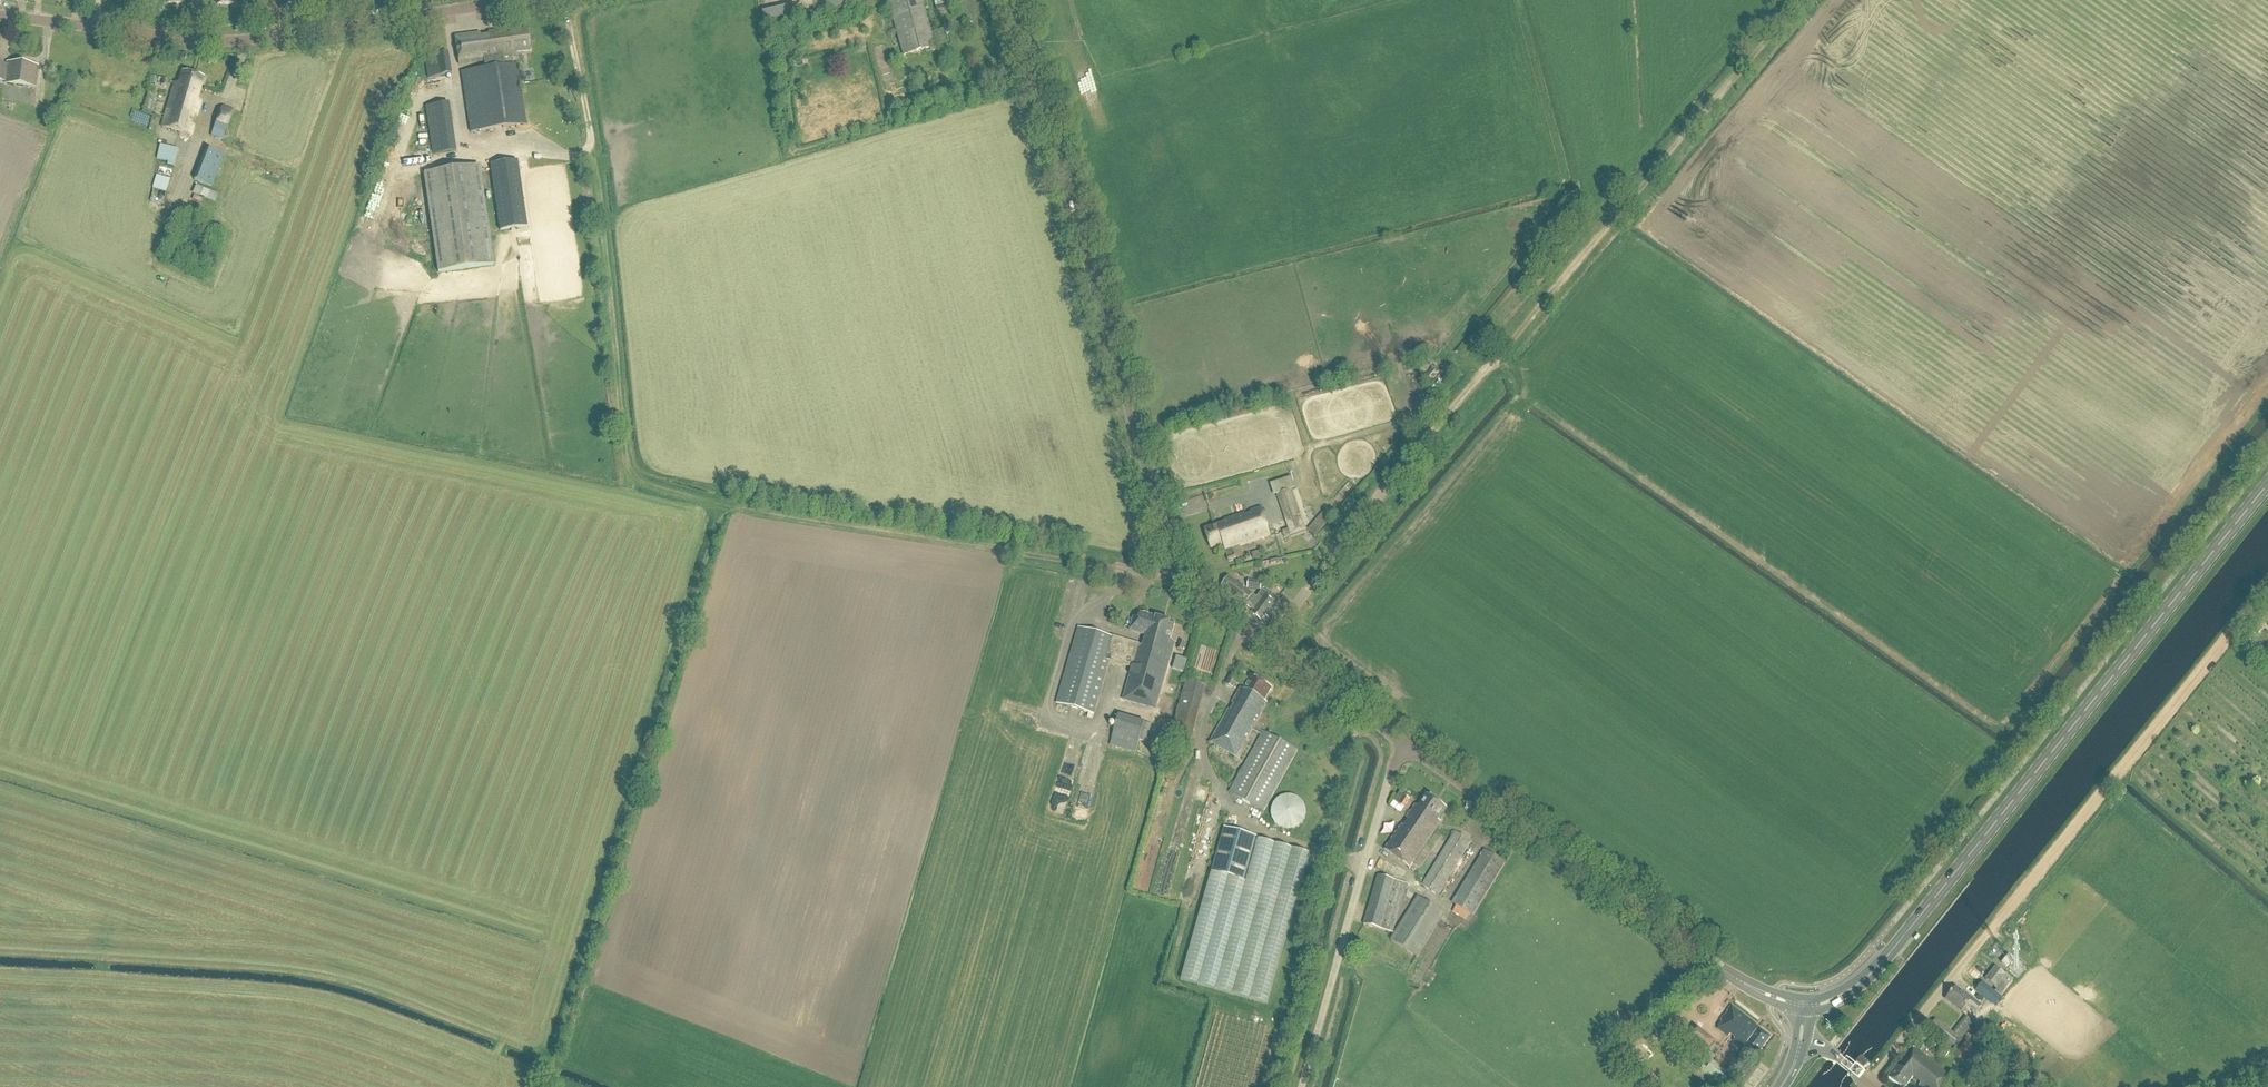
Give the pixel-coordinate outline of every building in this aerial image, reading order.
[(826,12),(858,5),(857,0),(823,0),(826,12)] [(934,47),(921,0),(893,0),(887,2),(902,56),(934,47)] [(946,5),(935,8),(936,12),(940,14),(945,13),(947,9),(946,5)] [(756,9),(742,13),(745,22),(778,12),(776,6),(757,11),(756,9)] [(746,20),(747,31),(778,27),(776,16),(746,20)] [(434,29),(434,30),(435,36),(447,35),(446,28),(442,28),(434,29)] [(461,74),(470,134),(526,125),(517,65),(507,66),(506,59),(517,57),(517,54),(531,52),(528,32),(520,33),(519,31),(509,32),(509,29),(455,38),(459,66),(485,62),(486,70),(461,74)] [(424,59),(428,80),(452,76),(448,55),(424,59)] [(0,66),(0,83),(4,83),(4,85),(35,89),(38,67),(6,63),(6,66),(0,66)] [(197,100),(204,78),(183,72),(179,85),(175,83),(161,127),(191,136),(202,102),(197,100)] [(80,90),(78,104),(83,105),(86,91),(80,90)] [(432,156),(456,153),(449,104),(425,107),(432,156)] [(223,141),(234,111),(223,106),(211,137),(223,141)] [(174,168),(177,154),(174,154),(176,149),(160,146),(156,160),(167,162),(167,166),(174,168)] [(212,188),(223,156),(205,150),(194,181),(212,188)] [(499,232),(527,228),(517,161),(489,165),(499,232)] [(277,167),(273,180),(291,187),(296,173),(277,167)] [(424,175),(438,274),(494,266),(480,167),(424,175)] [(153,190),(167,194),(171,181),(157,177),(153,190)] [(180,303),(178,308),(187,311),(189,306),(180,303)] [(235,336),(243,338),(249,319),(240,317),(235,336)] [(1249,477),(1256,494),(1270,488),(1263,471),(1249,477)] [(1293,492),(1278,497),(1291,536),(1306,531),(1293,492)] [(1228,524),(1206,531),(1212,549),(1225,546),(1226,550),(1229,558),(1230,563),(1237,561),(1235,556),(1233,548),(1270,536),(1261,509),(1226,520),(1228,524)] [(1308,530),(1316,537),(1333,517),(1325,511),(1308,530)] [(1261,552),(1252,555),(1254,561),(1263,558),(1261,552)] [(1252,610),(1252,611),(1254,613),(1252,615),(1262,622),(1266,616),(1269,618),(1281,602),(1267,591),(1264,589),(1257,599),(1229,578),(1222,587),(1252,610)] [(1249,581),(1248,589),(1261,591),(1262,583),(1249,581)] [(1079,628),(1057,701),(1056,704),(1094,716),(1110,662),(1132,668),(1122,701),(1155,711),(1175,644),(1170,642),(1176,624),(1150,617),(1149,614),(1145,613),(1143,614),(1141,614),(1138,621),(1133,620),(1130,633),(1144,637),(1146,630),(1148,631),(1143,648),(1139,647),(1139,645),(1117,639),(1116,639),(1079,628)] [(1241,618),(1247,626),(1252,622),(1247,614),(1241,618)] [(1231,675),(1225,684),(1233,689),(1239,679),(1231,675)] [(1272,690),(1250,678),(1243,690),(1241,689),(1210,744),(1236,759),(1252,732),(1262,737),(1229,793),(1263,812),(1298,752),(1254,727),(1267,704),(1265,703),(1272,690)] [(1196,727),(1203,701),(1207,687),(1186,680),(1170,742),(1189,747),(1194,727),(1196,727)] [(1144,723),(1144,722),(1119,715),(1110,747),(1136,754),(1141,738),(1148,740),(1152,726),(1144,723)] [(1215,780),(1221,783),(1225,773),(1219,770),(1215,780)] [(1083,823),(1093,794),(1086,791),(1076,821),(1083,823)] [(1439,821),(1447,809),(1427,795),(1418,807),(1416,806),(1385,850),(1410,868),(1442,823),(1439,821)] [(1271,810),(1271,813),(1271,816),(1272,819),(1273,822),(1275,824),(1277,826),(1279,828),(1282,830),(1284,831),(1287,831),(1290,831),(1293,831),(1296,830),(1298,828),(1301,826),(1303,824),(1304,822),(1305,819),(1306,816),(1306,813),(1306,810),(1305,807),(1304,805),(1302,802),(1300,800),(1298,798),(1295,797),(1292,796),(1289,796),(1286,796),(1283,797),(1280,798),(1277,800),(1275,802),(1273,805),(1272,807),(1271,810)] [(1405,810),(1411,801),(1404,797),(1399,806),(1405,810)] [(1177,804),(1175,823),(1184,824),(1187,805),(1177,804)] [(1956,828),(1967,815),(1962,810),(1951,824),(1956,828)] [(1245,882),(1257,837),(1224,828),(1211,873),(1245,882)] [(1439,896),(1471,843),(1454,833),(1422,886),(1439,896)] [(1310,852),(1257,837),(1245,882),(1211,873),(1182,979),(1268,1002),(1310,852)] [(1486,851),(1452,904),(1457,907),(1453,913),(1466,922),(1467,921),(1470,916),(1473,917),(1506,864),(1486,851)] [(1364,925),(1393,934),(1407,885),(1378,877),(1364,925)] [(1417,897),(1394,935),(1390,941),(1418,959),(1445,915),(1417,897)] [(1721,951),(1727,955),(1730,951),(1724,946),(1721,951)] [(2009,956),(2002,964),(2007,968),(2014,960),(2009,956)] [(1989,973),(1997,964),(1990,959),(1983,968),(1989,973)] [(1998,990),(1996,992),(2002,996),(2013,982),(1996,968),(1986,981),(1998,990)] [(1284,984),(1282,992),(1291,994),(1292,986),(1284,984)] [(1993,1004),(1999,996),(1982,984),(1976,992),(1993,1004)] [(1975,1013),(1981,1006),(1966,994),(1965,996),(1955,988),(1946,1000),(1961,1013),(1966,1006),(1975,1013)] [(1756,1057),(1771,1038),(1755,1027),(1757,1025),(1732,1007),(1720,1022),(1722,1023),(1717,1030),(1744,1050),(1745,1048),(1756,1057)] [(1967,1018),(1954,1034),(1963,1040),(1975,1025),(1967,1018)] [(1944,1026),(1948,1032),(1953,1028),(1949,1022),(1944,1026)] [(1992,1031),(1985,1026),(1983,1029),(1990,1034),(1992,1031)] [(1701,1060),(1714,1043),(1696,1029),(1683,1046),(1701,1060)] [(1967,1044),(1955,1056),(1963,1064),(1969,1058),(1974,1062),(1980,1056),(1967,1044)] [(1946,1057),(1951,1052),(1943,1045),(1938,1050),(1946,1057)] [(2020,1058),(2023,1054),(2013,1046),(2010,1051),(2020,1058)] [(1951,1078),(1915,1049),(1900,1069),(1897,1067),(1888,1079),(1899,1086),(1906,1086),(1913,1077),(1921,1084),(1919,1086),(1943,1086),(1951,1078)] [(1855,1065),(1863,1071),(1868,1066),(1860,1059),(1855,1065)] [(1722,1086),(1728,1079),(1710,1065),(1707,1069),(1704,1066),(1700,1071),(1722,1086)]
